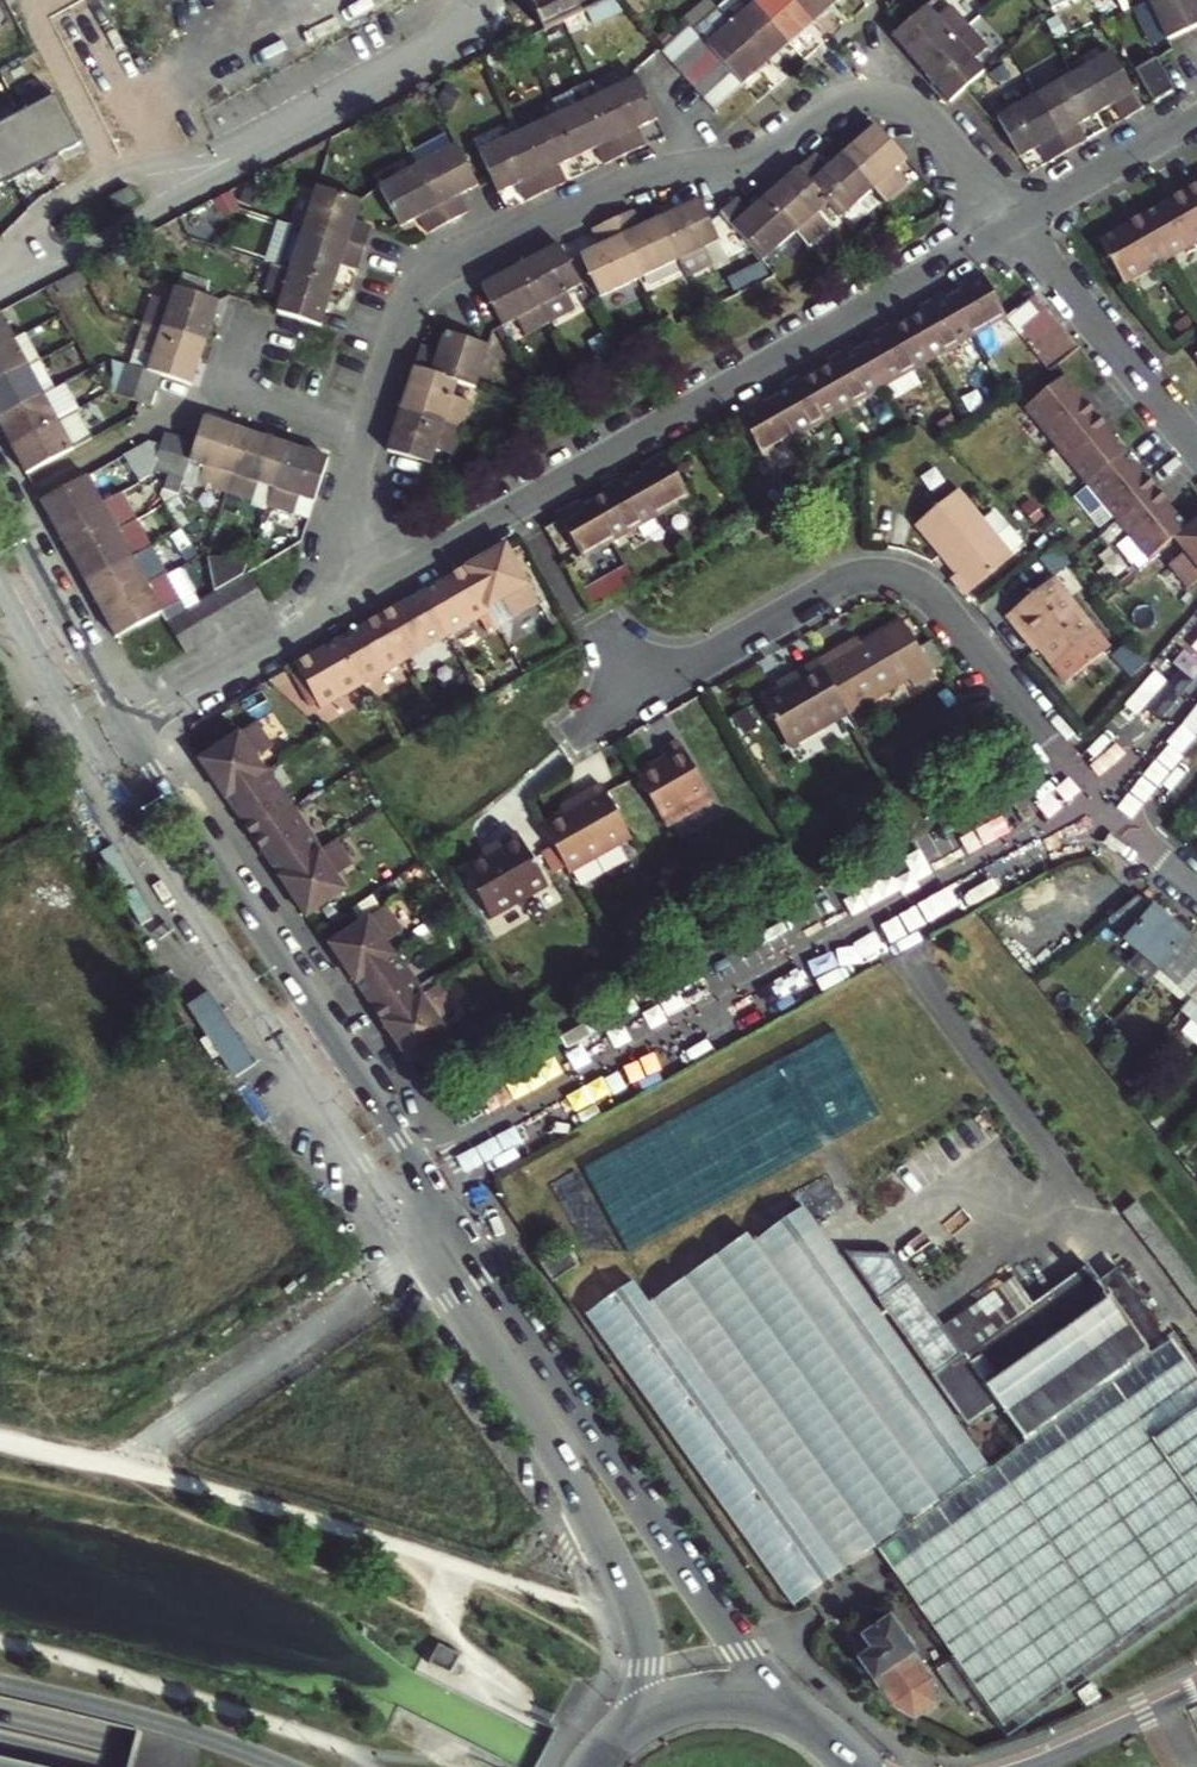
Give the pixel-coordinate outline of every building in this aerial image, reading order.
[(542,30),(561,22),(608,0),(529,0),(542,30)] [(755,4),(791,45),(813,25),(791,0),(751,0),(755,4)] [(813,25),(837,4),(834,0),(791,0),(813,25)] [(932,12),(946,0),(934,0),(927,6),(932,12)] [(1160,43),(1196,26),(1196,0),(1193,2),(1192,0),(1146,0),(1142,2),(1160,43)] [(791,45),(755,4),(731,25),(767,66),(791,45)] [(892,37),(923,71),(973,27),(954,5),(938,19),(932,12),(927,6),(901,30),(892,37)] [(976,24),(996,46),(1007,36),(988,14),(976,24)] [(670,64),(700,38),(689,25),(659,51),(670,64)] [(710,49),(721,61),(732,74),(743,87),(767,66),(731,25),(707,46),(710,49)] [(951,102),(962,93),(966,89),(986,72),(977,61),(991,49),(973,27),(923,71),(951,102)] [(700,38),(670,64),(681,76),(710,49),(707,46),(700,38)] [(691,88),(721,61),(710,49),(681,76),(691,88)] [(1112,49),(1072,72),(1096,114),(1115,102),(1125,118),(1145,106),(1112,49)] [(1174,90),(1157,60),(1139,70),(1156,100),(1174,90)] [(702,100),(732,74),(721,61),(691,88),(702,100)] [(1096,114),(1072,72),(1034,94),(1067,151),(1085,140),(1076,125),(1096,114)] [(702,100),(714,113),(743,87),(732,74),(702,100)] [(656,121),(636,79),(596,97),(623,158),(644,148),(636,130),(656,121)] [(999,122),(1022,157),(1038,147),(1047,162),(1067,151),(1034,94),(996,117),(999,122)] [(0,125),(0,185),(79,144),(55,97),(0,125)] [(603,167),(623,158),(596,97),(556,115),(576,157),(594,148),(603,167)] [(576,157),(556,115),(518,133),(546,193),(566,184),(557,166),(576,157)] [(862,136),(842,154),(872,189),(884,202),(906,184),(895,171),(906,161),(875,125),(862,136)] [(525,202),(546,193),(518,133),(477,152),(492,185),(496,193),(516,184),(525,202)] [(456,148),(416,168),(447,225),(466,215),(458,198),(478,189),(456,148)] [(872,189),(842,154),(827,166),(815,152),(797,168),(828,204),(840,217),(872,189)] [(378,187),(400,228),(416,221),(425,237),(447,225),(416,168),(378,187)] [(828,204),(797,168),(765,197),(795,231),(806,244),(827,227),(816,214),(828,204)] [(301,229),(366,250),(373,228),(354,222),(361,204),(358,203),(315,188),(301,229)] [(1167,209),(1170,215),(1161,221),(1157,215),(1125,233),(1129,239),(1120,244),(1116,238),(1098,249),(1124,295),(1196,252),(1196,191),(1167,209)] [(795,231),(765,197),(749,210),(738,197),(720,211),(762,259),(795,231)] [(703,248),(715,242),(694,200),(658,217),(678,259),(686,276),(711,263),(703,248)] [(1167,209),(1157,215),(1161,221),(1170,215),(1167,209)] [(631,213),(609,222),(638,279),(678,259),(658,217),(638,227),(631,213)] [(609,222),(587,233),(594,248),(576,256),(597,299),(638,279),(609,222)] [(359,272),(366,250),(301,229),(288,270),(334,286),(340,266),(359,272)] [(1125,233),(1116,238),(1120,244),(1129,239),(1125,233)] [(565,295),(581,287),(559,246),(519,267),(548,323),(573,311),(565,295)] [(320,329),(334,286),(288,270),(271,265),(262,291),(279,297),(274,313),(320,329)] [(548,323),(519,267),(482,286),(502,327),(514,321),(522,336),(548,323)] [(1011,318),(1009,315),(987,274),(970,284),(973,290),(958,299),(980,336),(1011,318)] [(208,347),(221,305),(178,290),(173,304),(155,298),(146,327),(208,347)] [(1011,318),(1048,366),(1077,342),(1037,293),(1009,315),(1011,318)] [(911,326),(928,355),(944,346),(949,354),(980,336),(958,299),(943,307),(939,301),(923,311),(927,317),(911,326)] [(0,321),(0,350),(13,343),(0,321)] [(887,389),(920,370),(916,362),(928,355),(911,326),(897,334),(893,328),(877,337),(881,343),(866,352),(887,389)] [(208,347),(146,327),(138,352),(156,358),(151,374),(162,377),(195,388),(208,347)] [(489,347),(445,333),(438,352),(421,346),(414,368),(459,383),(476,389),(489,347)] [(1051,370),(1081,346),(1077,342),(1048,366),(1051,370)] [(28,372),(13,343),(0,350),(0,387),(28,372)] [(944,346),(928,355),(933,363),(949,354),(944,346)] [(860,405),(887,389),(866,352),(854,359),(850,352),(835,361),(838,367),(824,375),(840,405),(855,396),(860,405)] [(916,362),(920,370),(933,363),(928,355),(916,362)] [(126,366),(121,382),(157,394),(162,377),(151,374),(126,366)] [(454,398),(459,383),(414,368),(400,410),(461,430),(470,404),(454,398)] [(43,398),(28,372),(0,387),(0,421),(43,398)] [(778,401),(799,439),(830,421),(825,414),(840,405),(824,375),(809,384),(806,377),(789,387),(793,393),(778,401)] [(1065,375),(1024,407),(1148,561),(1174,540),(1185,553),(1169,566),(1188,590),(1196,584),(1196,521),(1189,528),(1175,511),(1170,516),(1163,508),(1169,503),(1147,476),(1141,481),(1133,471),(1139,467),(1115,436),(1109,440),(1101,431),(1107,426),(1085,399),(1079,404),(1072,396),(1078,391),(1065,375)] [(151,410),(157,394),(121,382),(115,398),(140,406),(151,410)] [(1079,404),(1085,399),(1078,391),(1072,396),(1079,404)] [(844,413),(860,405),(855,396),(840,405),(844,413)] [(14,447),(57,423),(43,398),(0,421),(14,447)] [(768,457),(799,439),(778,401),(762,410),(759,404),(743,413),(768,457)] [(830,421),(844,413),(840,405),(825,414),(830,421)] [(461,430),(400,410),(387,451),(431,465),(435,454),(451,459),(461,430)] [(75,414),(57,423),(14,447),(29,474),(90,442),(75,414)] [(206,423),(198,448),(191,468),(205,473),(199,490),(225,499),(246,436),(206,423)] [(1109,440),(1115,436),(1107,426),(1101,431),(1109,440)] [(287,449),(246,436),(225,499),(253,508),(259,490),(272,494),(287,449)] [(152,473),(169,478),(181,442),(164,437),(161,448),(152,473)] [(181,442),(169,478),(186,484),(191,468),(198,448),(181,442)] [(287,449),(272,494),(266,512),(293,521),(299,503),(315,508),(330,464),(287,449)] [(696,499),(671,454),(655,463),(658,469),(643,477),(665,516),(696,499)] [(1141,481),(1147,476),(1139,467),(1133,471),(1141,481)] [(59,529),(102,506),(87,477),(43,501),(59,529)] [(627,486),(624,480),(609,489),(612,496),(598,504),(614,534),(629,527),(633,534),(665,516),(643,477),(627,486)] [(955,580),(968,596),(1015,558),(961,490),(918,526),(960,575),(955,580)] [(1170,516),(1175,511),(1169,503),(1163,508),(1170,516)] [(619,542),(614,534),(598,504),(582,512),(578,506),(561,517),(587,561),(619,542)] [(74,557),(117,533),(102,506),(59,529),(74,557)] [(619,542),(633,534),(629,527),(614,534),(619,542)] [(89,586),(133,562),(117,533),(74,557),(89,586)] [(489,568),(475,577),(494,610),(508,602),(518,621),(546,605),(513,544),(485,560),(489,568)] [(104,611),(147,588),(168,577),(154,550),(133,562),(89,586),(104,611)] [(489,568),(485,560),(470,568),(475,577),(489,568)] [(594,598),(636,581),(631,567),(588,585),(594,598)] [(444,583),(428,592),(454,638),(497,614),(494,610),(475,577),(470,568),(455,576),(458,582),(447,588),(444,583)] [(458,582),(455,576),(444,583),(447,588),(458,582)] [(243,581),(235,585),(252,615),(266,608),(249,577),(243,581)] [(1057,577),(1009,616),(1030,642),(1034,638),(1057,667),(1070,683),(1114,648),(1101,631),(1057,577)] [(235,585),(221,593),(238,623),(252,615),(235,585)] [(118,639),(162,615),(147,588),(104,611),(118,639)] [(401,607),(386,616),(412,662),(454,638),(428,592),(411,602),(414,607),(404,613),(401,607)] [(216,596),(208,600),(225,631),(238,623),(221,593),(216,596)] [(208,600),(193,608),(210,639),(225,631),(208,600)] [(414,607),(411,602),(401,607),(404,613),(414,607)] [(193,608),(179,616),(196,647),(210,639),(193,608)] [(179,616),(166,623),(183,655),(196,647),(179,616)] [(412,662),(386,616),(371,624),(374,630),(363,635),(360,630),(344,640),(371,685),(412,662)] [(935,672),(901,616),(862,640),(864,643),(852,650),(847,642),(819,658),(849,713),(910,679),(913,684),(935,672)] [(374,630),(371,624),(360,630),(363,635),(374,630)] [(852,650),(864,643),(862,640),(860,635),(847,642),(852,650)] [(371,685),(344,640),(327,649),(330,655),(320,660),(317,655),(301,664),(328,709),(371,685)] [(330,655),(327,649),(317,655),(320,660),(330,655)] [(789,747),(849,713),(819,658),(790,675),(793,680),(761,698),(789,747)] [(255,718),(199,756),(216,782),(225,776),(234,789),(265,768),(257,756),(273,745),(255,718)] [(665,755),(636,771),(666,824),(712,797),(678,738),(661,748),(665,755)] [(265,768),(234,789),(225,795),(237,811),(242,808),(249,819),(244,822),(253,835),(295,806),(267,767),(265,768)] [(225,776),(216,782),(225,795),(234,789),(225,776)] [(564,810),(544,822),(571,868),(632,833),(603,782),(573,799),(576,804),(564,810)] [(576,804),(573,799),(562,805),(564,810),(576,804)] [(270,861),(280,875),(322,846),(295,806),(253,835),(263,850),(269,847),(276,857),(270,861)] [(237,811),(244,822),(249,819),(242,808),(237,811)] [(550,885),(519,830),(501,841),(505,848),(467,869),(494,917),(550,885)] [(322,846),(280,875),(298,902),(307,895),(317,910),(349,888),(339,874),(355,863),(337,836),(322,846)] [(263,850),(270,861),(276,857),(269,847),(263,850)] [(298,902),(308,916),(317,910),(307,895),(298,902)] [(385,902),(329,940),(346,965),(354,960),(364,974),(396,953),(386,939),(403,928),(385,902)] [(1189,937),(1155,908),(1131,938),(1148,952),(1133,971),(1148,984),(1163,967),(1189,937)] [(1189,937),(1163,967),(1196,995),(1196,994),(1196,944),(1189,937)] [(373,1004),(383,1019),(426,991),(398,951),(396,953),(364,974),(356,979),(365,993),(369,990),(377,1001),(373,1004)] [(356,979),(364,974),(354,960),(346,965),(356,979)] [(458,1006),(440,981),(426,991),(383,1019),(400,1044),(408,1039),(419,1055),(451,1033),(441,1018),(458,1006)] [(369,990),(365,993),(373,1004),(377,1001),(369,990)] [(1196,995),(1180,1014),(1196,1029),(1196,994),(1196,995)] [(258,1070),(208,997),(189,1009),(240,1083),(258,1070)] [(882,1118),(834,1034),(585,1164),(630,1249),(882,1118)] [(408,1039),(400,1044),(411,1060),(419,1055),(408,1039)] [(1075,1187),(1072,1204),(1121,1212),(1196,1314),(1196,1284),(1132,1196),(1075,1187)] [(627,1277),(582,1311),(710,1490),(789,1601),(983,1461),(798,1204),(746,1242),(736,1228),(675,1272),(667,1261),(633,1286),(627,1277)] [(1030,1305),(961,1353),(941,1326),(890,1255),(846,1254),(967,1425),(997,1405),(1022,1439),(873,1545),(1002,1727),(1196,1588),(1196,1395),(1163,1346),(1141,1362),(1137,1356),(1146,1351),(1155,1325),(1104,1252),(1030,1305)] [(1011,1277),(941,1326),(961,1353),(1030,1305),(1011,1277)] [(891,1617),(863,1637),(873,1650),(860,1659),(893,1705),(915,1719),(938,1703),(934,1678),(891,1617)] [(463,1656),(440,1644),(430,1664),(453,1676),(463,1656)]
